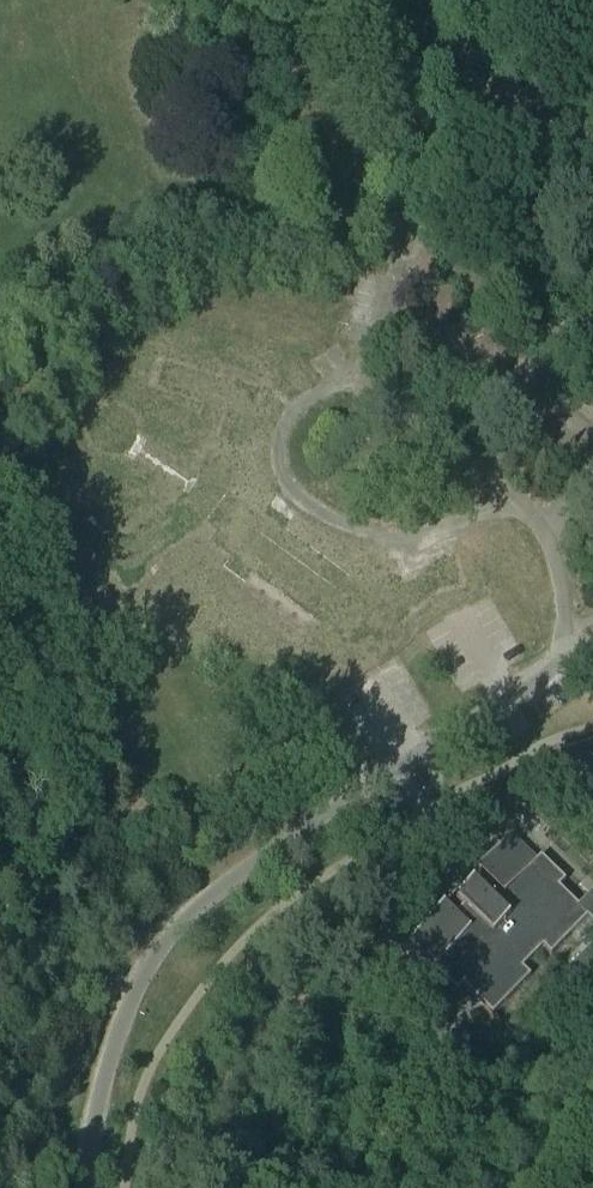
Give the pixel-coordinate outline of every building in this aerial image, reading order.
[(409,941),(411,942),(414,938),(439,962),(432,969),(457,994),(464,987),(493,1016),(531,977),(523,969),(533,959),(543,948),(551,956),(588,918),(592,923),(592,895),(592,894),(579,907),(559,889),(566,882),(541,858),(534,864),(510,841),(514,837),(512,835),(477,871),(489,882),(480,890),(473,883),(465,892),(456,901),(464,908),(455,916),(444,905),(413,937),(409,941)] [(571,967),(584,980),(592,971),(592,944),(571,967)] [(470,1040),(457,1027),(433,1053),(446,1066),(470,1040)]
